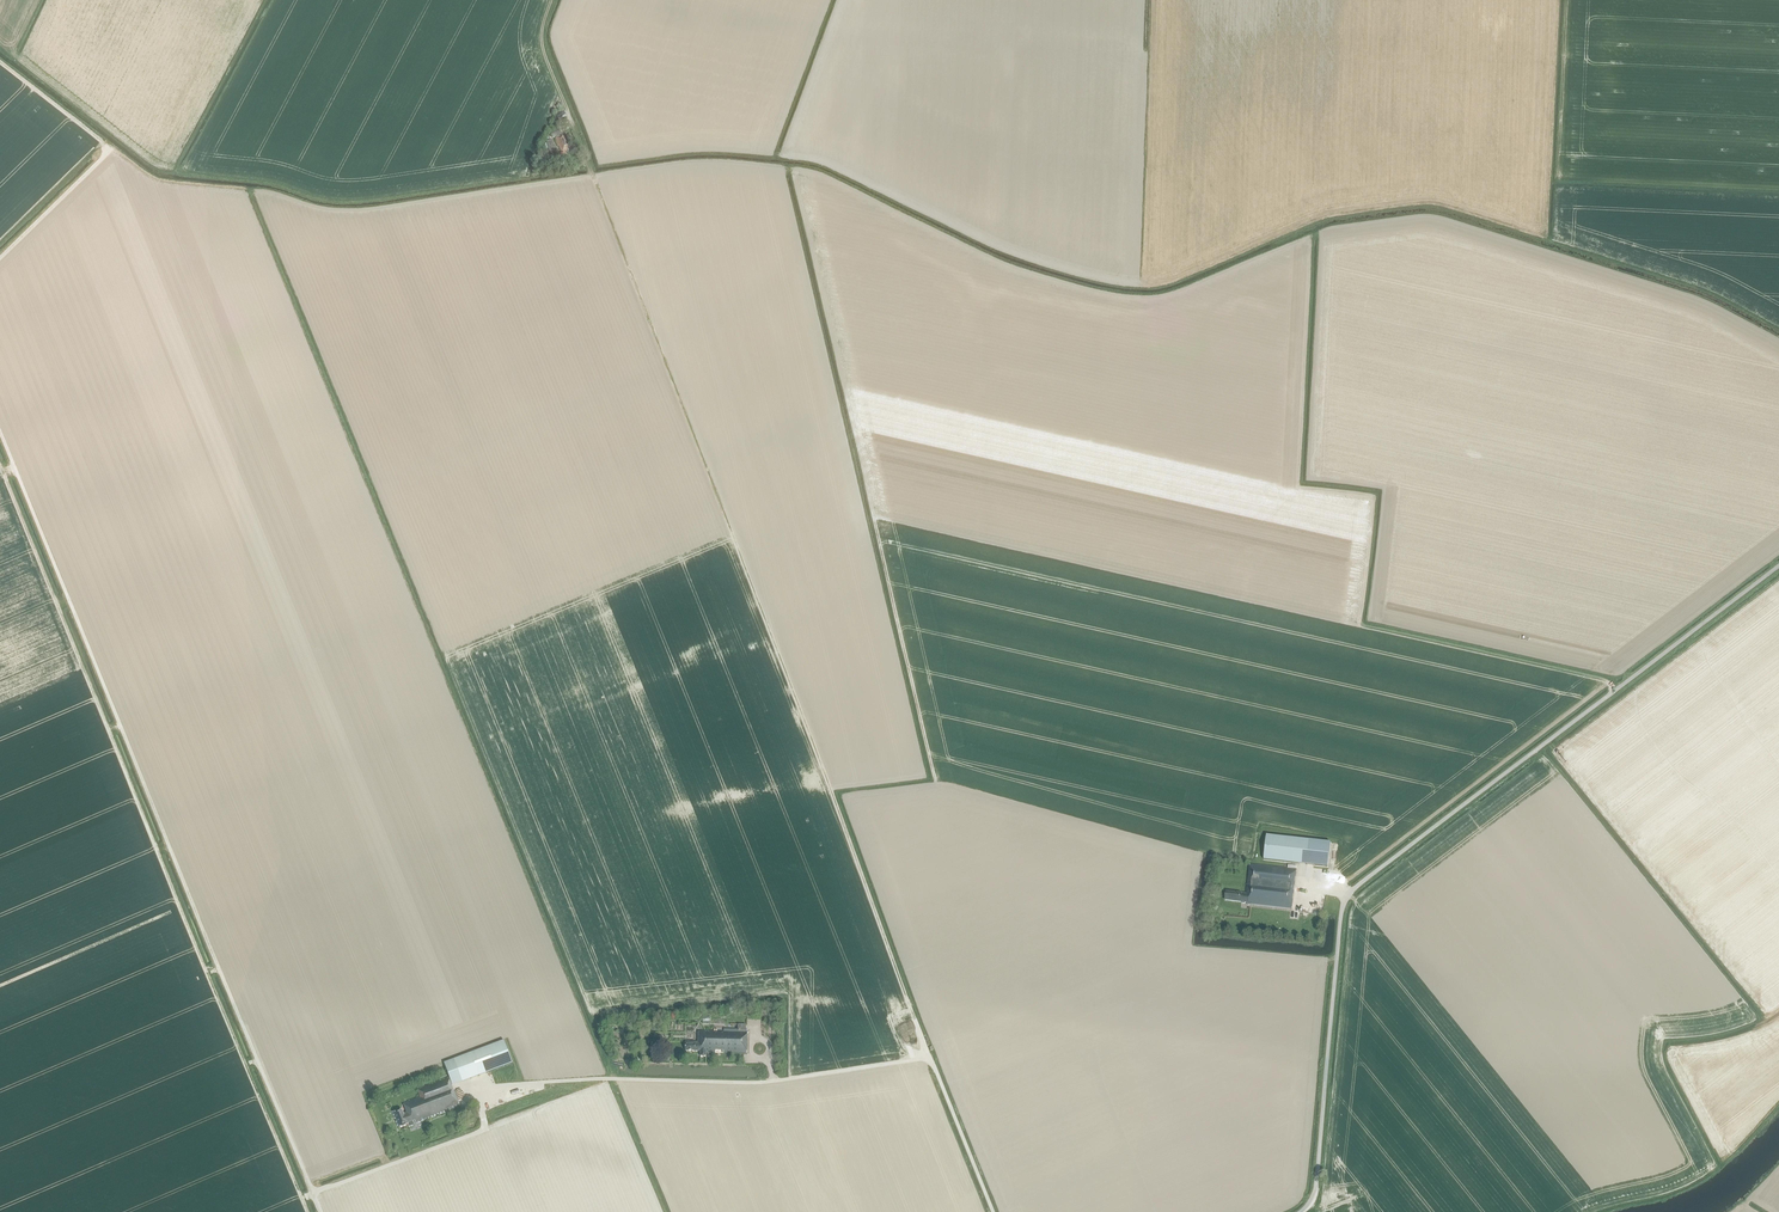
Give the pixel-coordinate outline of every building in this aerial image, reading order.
[(555,137),(556,138),(555,139),(557,146),(558,145),(561,153),(560,153),(561,156),(566,154),(565,151),(568,150),(566,146),(568,144),(567,140),(564,140),(563,136),(560,137),(559,135),(561,134),(559,129),(561,128),(558,121),(555,123),(557,129),(550,132),(553,138),(555,137)] [(556,154),(553,140),(546,142),(549,156),(556,154)] [(1309,840),(1266,835),(1263,860),(1306,865),(1309,840)] [(1244,903),(1245,902),(1247,902),(1247,904),(1291,909),(1295,870),(1250,865),(1246,894),(1226,892),(1225,900),(1241,902),(1242,903),(1243,903),(1244,903)] [(747,1053),(747,1032),(724,1032),(698,1031),(698,1042),(685,1042),(685,1051),(700,1051),(700,1056),(706,1056),(706,1052),(747,1053)] [(504,1040),(453,1059),(462,1082),(512,1063),(504,1040)] [(416,1123),(460,1106),(448,1076),(417,1088),(420,1096),(403,1103),(406,1112),(403,1114),(401,1110),(394,1113),(399,1128),(400,1128),(407,1125),(408,1127),(413,1125),(412,1121),(414,1120),(416,1123)] [(463,1116),(472,1113),(469,1105),(460,1109),(463,1116)]
